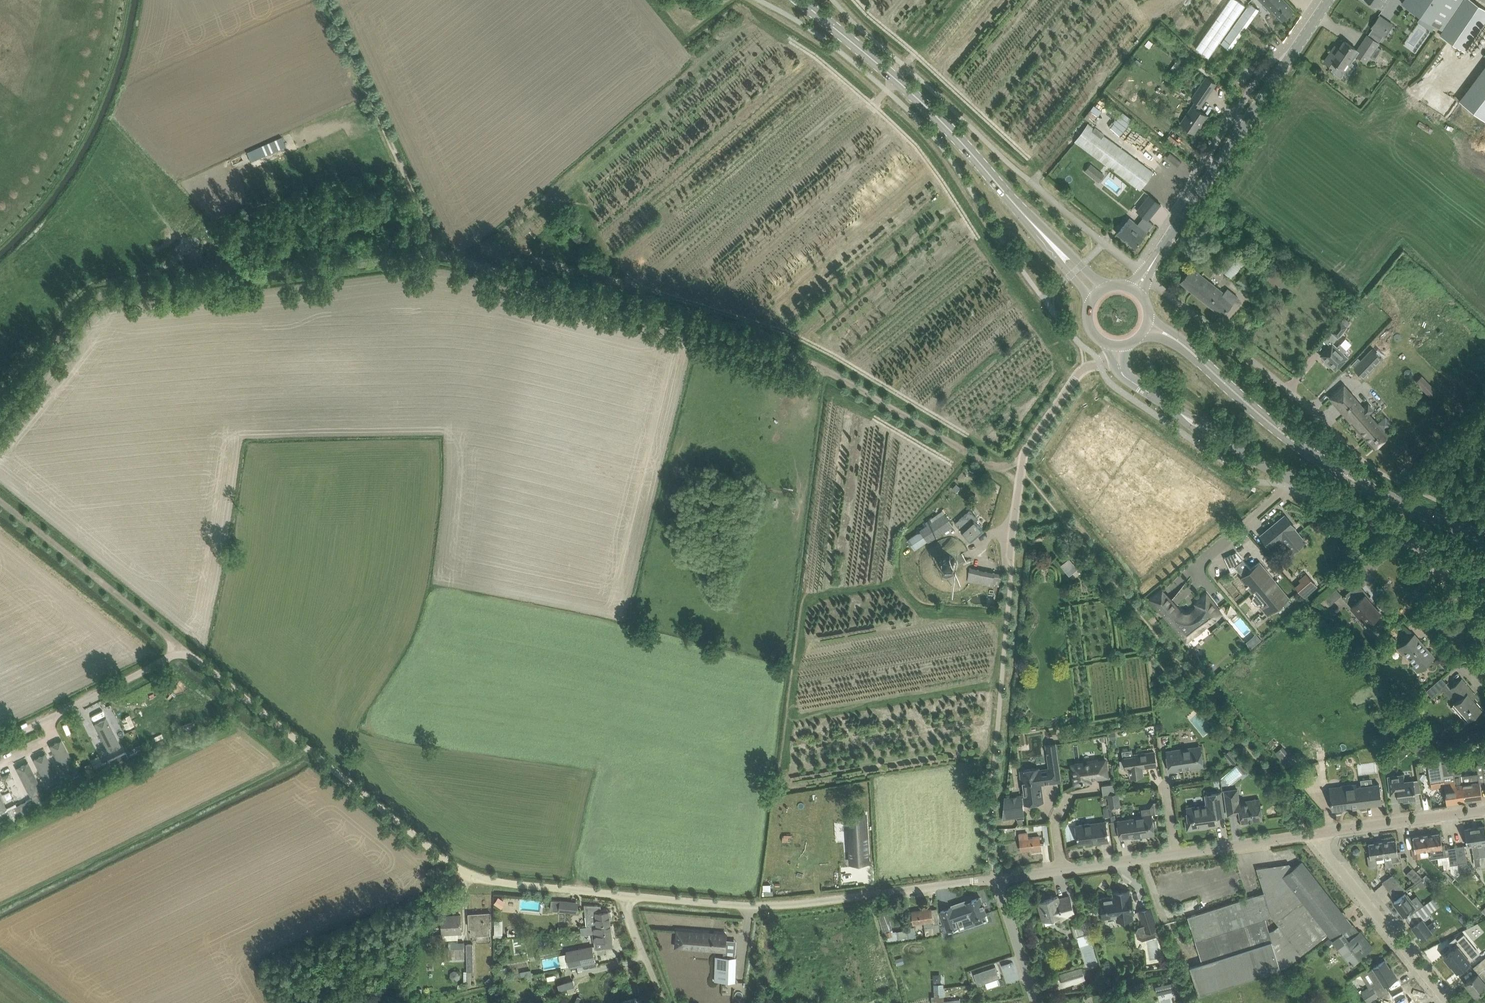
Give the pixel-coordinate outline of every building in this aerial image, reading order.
[(1271,11),(1272,10),(1273,9),(1277,13),(1284,20),(1295,9),(1288,2),(1286,0),(1261,0),(1271,11)] [(1403,3),(1421,15),(1417,21),(1432,31),(1436,25),(1443,30),(1464,0),(1405,0),(1403,3)] [(1465,51),(1484,22),(1484,9),(1472,0),(1464,0),(1443,30),(1441,34),(1465,51)] [(1232,27),(1221,43),(1230,50),(1247,26),(1259,9),(1250,3),(1233,27),(1232,27)] [(1384,35),(1385,36),(1393,24),(1380,15),(1372,27),(1384,35)] [(1373,28),(1368,35),(1379,42),(1384,35),(1373,28)] [(1360,51),(1357,55),(1366,61),(1370,56),(1375,59),(1382,49),(1377,45),(1379,42),(1368,35),(1358,50),(1360,51)] [(1325,61),(1333,67),(1331,70),(1335,73),(1335,72),(1341,76),(1343,72),(1347,75),(1348,75),(1347,74),(1353,66),(1351,65),(1352,63),(1349,61),(1348,60),(1356,48),(1345,41),(1338,52),(1333,49),(1325,61)] [(1484,119),(1484,61),(1459,102),(1484,119)] [(1199,67),(1198,67),(1208,76),(1212,70),(1203,62),(1202,63),(1199,67)] [(1196,101),(1181,123),(1186,126),(1194,132),(1199,126),(1201,122),(1203,123),(1208,115),(1198,109),(1201,105),(1216,83),(1208,77),(1207,77),(1192,98),(1196,101)] [(1227,87),(1224,90),(1230,96),(1233,93),(1227,87)] [(1094,104),(1085,116),(1094,123),(1103,111),(1094,104)] [(1123,112),(1111,128),(1121,135),(1133,119),(1123,112)] [(1089,124),(1077,141),(1142,189),(1154,172),(1089,124)] [(247,152),(250,159),(285,144),(282,137),(247,152)] [(1085,171),(1099,182),(1105,175),(1091,163),(1085,171)] [(1160,203),(1152,197),(1149,195),(1137,210),(1142,215),(1147,219),(1160,203)] [(1142,215),(1136,223),(1139,225),(1147,232),(1154,224),(1147,219),(1142,215)] [(1130,218),(1125,225),(1118,232),(1135,246),(1147,232),(1139,225),(1136,223),(1130,218)] [(1232,250),(1219,265),(1232,277),(1239,268),(1243,272),(1246,269),(1241,265),(1245,261),(1232,250)] [(1225,294),(1200,274),(1192,267),(1181,282),(1222,315),(1237,296),(1228,290),(1225,294)] [(1243,272),(1236,280),(1248,292),(1256,284),(1243,272)] [(1344,317),(1341,321),(1347,326),(1350,322),(1344,317)] [(1339,321),(1330,332),(1336,337),(1345,326),(1339,321)] [(1329,364),(1335,369),(1346,356),(1341,351),(1342,350),(1336,345),(1335,347),(1330,342),(1319,355),(1325,361),(1323,362),(1328,366),(1329,364)] [(1358,357),(1351,365),(1354,367),(1353,367),(1364,378),(1375,367),(1383,358),(1382,357),(1372,348),(1361,360),(1358,357)] [(1428,396),(1435,392),(1423,374),(1416,378),(1428,396)] [(1331,397),(1374,447),(1388,435),(1384,430),(1392,423),(1386,416),(1378,423),(1369,413),(1373,409),(1369,404),(1364,408),(1345,385),(1331,397)] [(956,483),(952,488),(957,492),(961,488),(956,483)] [(934,538),(954,525),(943,509),(926,521),(928,524),(920,530),(921,531),(909,538),(916,549),(928,541),(929,542),(931,545),(937,542),(934,538)] [(956,523),(965,533),(972,541),(984,530),(976,521),(978,519),(970,510),(956,523)] [(1261,534),(1272,547),(1282,539),(1293,552),(1306,541),(1295,528),(1296,528),(1285,515),(1261,534)] [(1237,551),(1224,557),(1233,573),(1237,571),(1248,584),(1246,586),(1252,593),(1254,592),(1255,594),(1253,596),(1253,598),(1253,600),(1254,602),(1256,604),(1258,604),(1261,604),(1263,603),(1264,605),(1261,608),(1268,615),(1277,607),(1280,611),(1286,607),(1283,603),(1290,597),(1261,561),(1251,569),(1237,551)] [(951,574),(953,573),(954,572),(955,572),(957,570),(957,569),(958,568),(959,566),(959,565),(959,563),(958,562),(957,560),(957,559),(955,558),(954,557),(953,556),(951,556),(950,556),(948,556),(947,556),(945,557),(944,558),(943,559),(942,560),(941,562),(941,563),(941,565),(941,566),(941,568),(942,569),(943,570),(944,572),(945,572),(947,573),(948,574),(950,574),(951,574)] [(1069,575),(1078,568),(1069,558),(1061,565),(1069,575)] [(1002,573),(970,569),(968,582),(993,585),(994,583),(1001,584),(1002,573)] [(1300,581),(1295,586),(1305,597),(1318,586),(1306,573),(1299,579),(1300,581)] [(1367,624),(1373,619),(1381,613),(1372,602),(1374,600),(1359,583),(1343,596),(1367,624)] [(1337,588),(1325,598),(1330,604),(1342,594),(1337,588)] [(1152,599),(1186,641),(1221,613),(1207,595),(1199,602),(1201,605),(1193,611),(1191,612),(1189,613),(1186,613),(1183,612),(1182,611),(1178,609),(1163,590),(1152,599)] [(1255,637),(1247,644),(1250,647),(1261,638),(1256,632),(1254,634),(1255,637)] [(1414,634),(1401,646),(1398,649),(1403,655),(1406,652),(1416,663),(1413,666),(1418,671),(1434,657),(1414,634)] [(1392,635),(1386,641),(1390,645),(1396,640),(1392,635)] [(1441,676),(1426,689),(1427,690),(1432,696),(1447,683),(1442,678),(1441,676)] [(1462,677),(1451,687),(1460,699),(1453,705),(1467,721),(1482,708),(1470,694),(1474,691),(1462,677)] [(106,718),(95,723),(108,751),(120,745),(106,718)] [(1422,735),(1415,742),(1417,744),(1425,752),(1432,746),(1422,735)] [(61,741),(50,746),(64,774),(75,768),(61,741)] [(1031,769),(1021,770),(1026,804),(1043,801),(1041,783),(1055,781),(1062,780),(1060,767),(1057,742),(1046,744),(1049,768),(1039,770),(1039,768),(1031,769)] [(1276,752),(1288,766),(1295,761),(1283,745),(1276,752)] [(1201,746),(1177,749),(1167,751),(1170,770),(1204,766),(1201,746)] [(1225,753),(1233,763),(1239,758),(1231,748),(1225,753)] [(111,759),(96,766),(100,773),(115,766),(114,764),(129,757),(126,751),(111,759)] [(1125,757),(1126,760),(1127,769),(1131,769),(1132,776),(1143,774),(1143,767),(1157,765),(1155,752),(1125,757)] [(45,754),(34,760),(48,787),(58,782),(45,754)] [(1441,757),(1440,757),(1441,762),(1444,775),(1456,773),(1455,768),(1454,768),(1454,766),(1452,766),(1451,762),(1449,763),(1447,755),(1441,757)] [(1440,757),(1428,761),(1431,782),(1432,788),(1445,786),(1446,789),(1446,793),(1447,803),(1448,802),(1465,800),(1462,775),(1462,773),(1456,773),(1444,775),(1441,762),(1440,757)] [(1072,764),(1074,774),(1075,784),(1092,781),(1091,775),(1096,774),(1097,778),(1108,776),(1106,759),(1098,760),(1098,759),(1084,761),(1084,762),(1072,764)] [(28,763),(17,768),(31,796),(32,795),(42,790),(28,763)] [(1462,775),(1465,800),(1482,798),(1481,788),(1480,781),(1484,781),(1484,777),(1484,776),(1484,777),(1484,768),(1483,764),(1478,765),(1478,773),(1462,775)] [(23,799),(8,766),(0,770),(0,783),(10,805),(23,799)] [(85,767),(78,771),(79,774),(82,779),(89,776),(85,767)] [(1231,782),(1243,774),(1239,768),(1227,776),(1231,782)] [(64,774),(58,777),(61,783),(64,789),(70,785),(67,780),(64,774)] [(79,774),(67,780),(70,785),(82,779),(79,774)] [(1416,799),(1415,793),(1421,792),(1420,779),(1404,781),(1403,774),(1388,776),(1391,794),(1398,793),(1399,801),(1416,799)] [(61,783),(49,790),(51,795),(64,789),(61,783)] [(1102,785),(1104,794),(1117,792),(1115,783),(1102,785)] [(1328,787),(1329,793),(1332,810),(1383,803),(1380,783),(1356,786),(1355,783),(1328,787)] [(1238,789),(1225,790),(1228,815),(1240,813),(1242,822),(1263,819),(1260,799),(1239,801),(1238,789)] [(33,798),(31,798),(34,803),(35,802),(45,797),(42,790),(32,795),(33,798)] [(1108,794),(1110,807),(1121,805),(1119,792),(1108,794)] [(1221,792),(1212,794),(1205,795),(1206,805),(1187,807),(1189,821),(1186,821),(1188,829),(1200,828),(1200,826),(1210,824),(1210,826),(1218,825),(1216,816),(1224,815),(1221,792)] [(1009,798),(1006,798),(1004,819),(1024,817),(1022,797),(1020,797),(1017,795),(1011,796),(1009,798)] [(26,801),(10,809),(13,814),(25,808),(28,806),(26,801)] [(13,814),(4,819),(6,823),(15,818),(14,816),(16,814),(18,817),(28,812),(25,808),(13,814)] [(1142,809),(1143,815),(1135,816),(1135,817),(1117,820),(1120,838),(1132,836),(1132,837),(1155,834),(1152,813),(1151,814),(1150,808),(1142,809)] [(0,814),(0,821),(4,819),(13,814),(10,809),(0,814)] [(866,813),(848,814),(851,863),(869,862),(866,813)] [(1076,825),(1079,843),(1098,840),(1099,842),(1109,841),(1106,821),(1076,825)] [(1475,827),(1480,856),(1481,864),(1481,866),(1484,866),(1484,826),(1475,827)] [(1475,827),(1465,829),(1466,839),(1467,845),(1472,844),(1474,857),(1480,856),(1475,827)] [(1456,877),(1460,873),(1456,846),(1448,847),(1448,848),(1446,848),(1445,844),(1443,844),(1441,832),(1427,834),(1429,849),(1430,857),(1438,856),(1439,865),(1450,862),(1451,864),(1451,872),(1456,877)] [(1027,833),(1019,834),(1022,851),(1034,849),(1035,851),(1042,850),(1040,836),(1028,838),(1027,833)] [(1420,850),(1429,849),(1427,834),(1413,836),(1415,848),(1412,848),(1414,858),(1421,857),(1420,850)] [(1382,841),(1385,856),(1393,855),(1394,861),(1402,860),(1401,850),(1398,851),(1396,839),(1382,841)] [(1376,857),(1385,856),(1382,841),(1369,843),(1370,855),(1368,855),(1370,868),(1378,867),(1376,857)] [(1456,846),(1460,873),(1461,872),(1462,874),(1471,876),(1475,881),(1479,878),(1467,862),(1465,845),(1456,846)] [(1268,866),(1257,868),(1264,892),(1260,893),(1188,916),(1191,926),(1203,963),(1190,967),(1199,995),(1281,969),(1280,966),(1284,965),(1285,965),(1286,966),(1287,967),(1287,966),(1328,933),(1333,939),(1345,930),(1352,924),(1347,918),(1325,889),(1303,861),(1293,869),(1290,865),(1285,865),(1285,866),(1281,867),(1279,871),(1280,872),(1275,876),(1268,866)] [(1418,871),(1429,883),(1435,877),(1424,865),(1418,871)] [(1413,866),(1406,872),(1417,883),(1424,878),(1423,877),(1413,866)] [(1406,889),(1392,874),(1384,880),(1396,896),(1406,889)] [(1131,894),(1130,894),(1124,895),(1124,891),(1113,892),(1114,896),(1101,898),(1103,918),(1116,916),(1117,920),(1135,917),(1134,913),(1133,904),(1131,894)] [(1403,895),(1394,901),(1404,914),(1410,909),(1412,913),(1424,904),(1417,895),(1410,900),(1405,893),(1403,895)] [(1059,899),(1058,897),(1058,896),(1038,902),(1044,920),(1058,915),(1059,918),(1075,913),(1070,895),(1059,899)] [(499,896),(494,903),(502,909),(507,902),(499,896)] [(953,907),(941,911),(948,930),(959,926),(957,920),(963,917),(964,921),(986,913),(981,897),(967,902),(967,903),(953,908),(953,907)] [(552,900),(551,909),(558,910),(571,912),(572,901),(560,900),(552,899),(552,900)] [(1421,917),(1433,908),(1428,902),(1416,911),(1421,917)] [(585,904),(587,926),(595,925),(595,924),(611,923),(610,918),(612,918),(612,917),(612,912),(611,911),(610,911),(609,910),(602,911),(601,905),(585,904)] [(926,936),(942,934),(940,921),(938,907),(931,908),(912,911),(914,924),(924,922),(926,936)] [(1159,936),(1162,935),(1159,927),(1158,927),(1151,907),(1140,911),(1144,925),(1139,926),(1136,932),(1138,937),(1143,940),(1157,935),(1159,936)] [(492,926),(492,922),(491,912),(469,914),(470,927),(472,927),(472,935),(491,934),(491,926),(492,926)] [(891,930),(887,914),(882,916),(885,931),(886,931),(888,942),(916,937),(914,926),(908,927),(908,929),(892,932),(892,930),(891,930)] [(443,933),(431,934),(431,940),(444,940),(458,939),(458,933),(462,932),(462,925),(461,915),(442,916),(443,926),(443,933)] [(1423,918),(1421,920),(1412,926),(1422,939),(1438,927),(1434,922),(1428,926),(1423,918)] [(1090,932),(1087,921),(1072,925),(1076,936),(1090,932)] [(611,924),(611,923),(595,924),(595,925),(587,926),(588,926),(592,925),(595,948),(614,946),(612,931),(613,931),(614,930),(613,925),(612,924),(611,924)] [(1351,938),(1345,930),(1333,939),(1333,940),(1335,938),(1341,946),(1339,948),(1344,953),(1350,961),(1352,963),(1358,958),(1365,953),(1373,947),(1360,931),(1351,938)] [(727,934),(683,931),(682,947),(694,947),(694,944),(706,945),(705,948),(726,950),(727,934)] [(1454,948),(1444,956),(1451,964),(1457,971),(1471,960),(1474,957),(1466,947),(1470,944),(1466,940),(1469,938),(1464,933),(1458,938),(1456,936),(1448,942),(1454,948)] [(464,942),(449,942),(449,960),(465,960),(464,942)] [(458,983),(458,987),(468,987),(468,986),(472,986),(471,971),(474,971),(474,943),(467,943),(468,971),(467,971),(464,971),(465,983),(458,983)] [(592,947),(568,952),(568,953),(571,965),(571,966),(595,961),(592,947)] [(736,981),(737,956),(716,956),(715,980),(736,981)] [(1385,960),(1367,971),(1376,986),(1382,982),(1384,985),(1397,977),(1393,970),(1391,971),(1385,960)] [(996,965),(974,973),(978,985),(1000,977),(996,965)] [(1083,966),(1060,973),(1064,986),(1086,979),(1083,966)] [(1474,976),(1466,983),(1476,995),(1484,988),(1484,982),(1483,979),(1484,978),(1484,968),(1478,973),(1474,976)] [(451,972),(450,976),(452,979),(456,980),(460,978),(460,974),(458,971),(454,970),(451,972)] [(490,977),(485,981),(488,985),(493,980),(490,977)] [(574,980),(566,981),(568,993),(578,992),(577,985),(575,985),(574,980)] [(944,995),(944,983),(933,983),(933,996),(932,996),(932,1002),(944,1002),(944,995)] [(1368,1002),(1380,996),(1372,984),(1361,991),(1368,1002)] [(1395,993),(1392,995),(1396,1002),(1414,1002),(1412,998),(1410,999),(1404,988),(1395,993)] [(623,999),(624,1002),(639,1002),(645,1001),(643,994),(639,995),(631,997),(623,999)]
